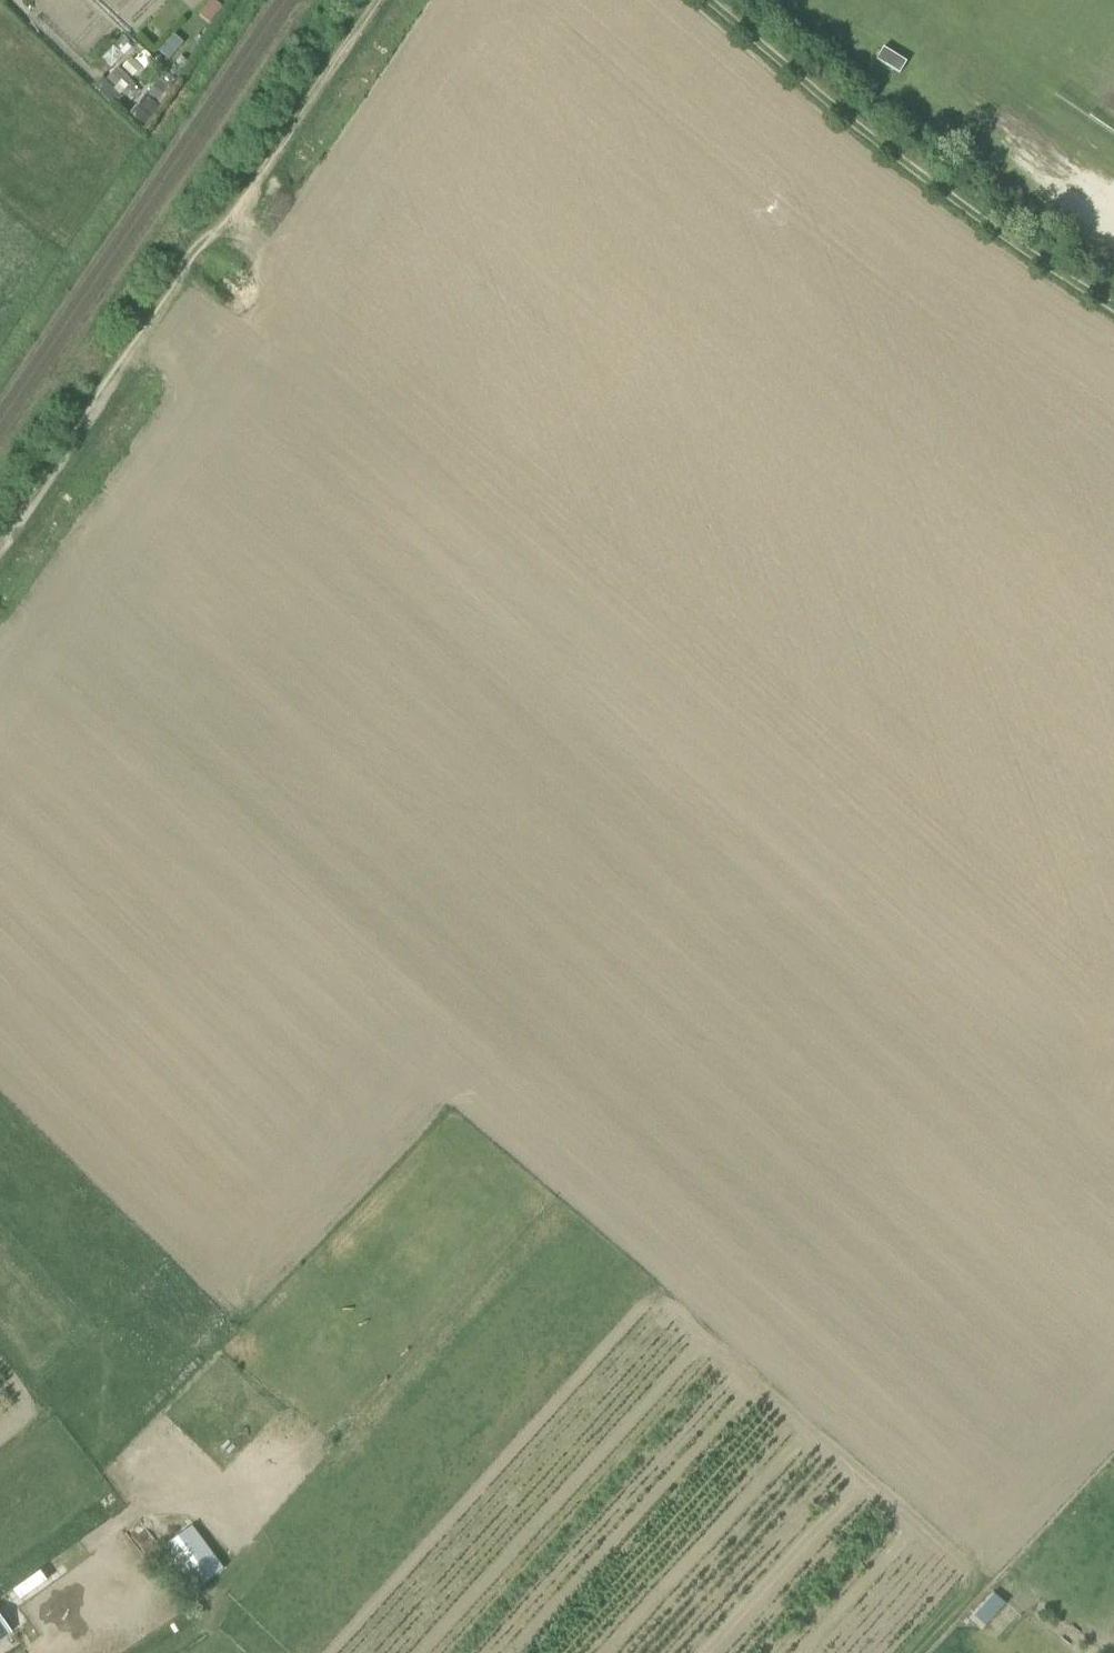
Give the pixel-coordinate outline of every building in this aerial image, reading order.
[(159,51),(170,60),(184,43),(174,34),(159,51)] [(876,60),(900,74),(908,62),(884,48),(876,60)] [(173,66),(181,72),(189,62),(180,56),(173,66)] [(118,68),(106,81),(123,98),(136,86),(118,68)] [(160,104),(177,83),(167,75),(150,95),(160,104)]
